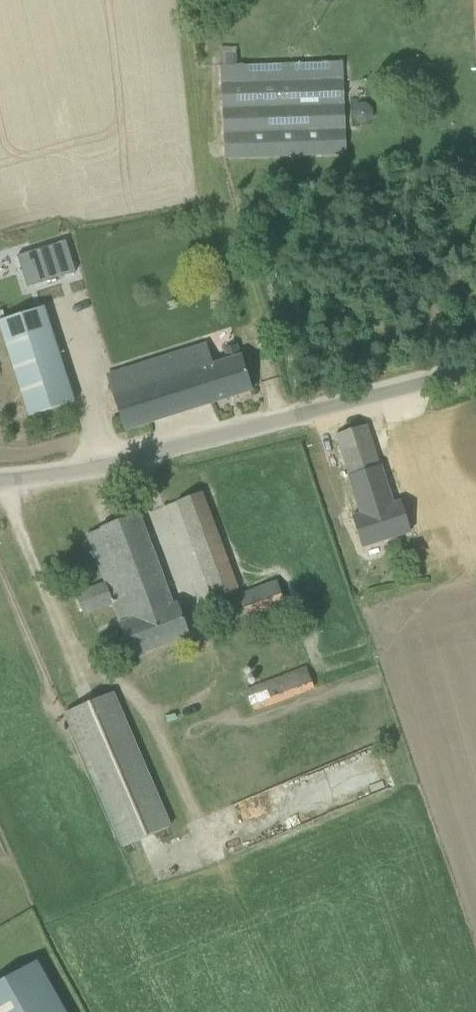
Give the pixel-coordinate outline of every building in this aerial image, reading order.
[(343,63),(221,66),(226,159),(348,155),(343,63)] [(75,402),(44,307),(0,321),(0,327),(29,417),(75,402)] [(126,431),(252,391),(241,356),(238,345),(225,349),(229,360),(213,365),(206,344),(109,375),(115,396),(126,431)] [(411,531),(401,502),(393,504),(379,461),(373,445),(372,440),(370,432),(339,441),(362,514),(353,517),(363,547),(411,531)] [(138,516),(123,521),(88,534),(106,582),(76,593),(85,615),(113,605),(133,657),(189,636),(177,603),(171,605),(138,516)] [(239,589),(220,538),(195,547),(214,599),(239,589)] [(277,580),(239,595),(247,618),(286,603),(277,580)] [(315,689),(306,665),(264,682),(246,689),(255,712),(315,689)] [(112,693),(66,713),(124,847),(170,827),(112,693)] [(0,982),(0,1011),(66,1011),(38,961),(0,982)]
